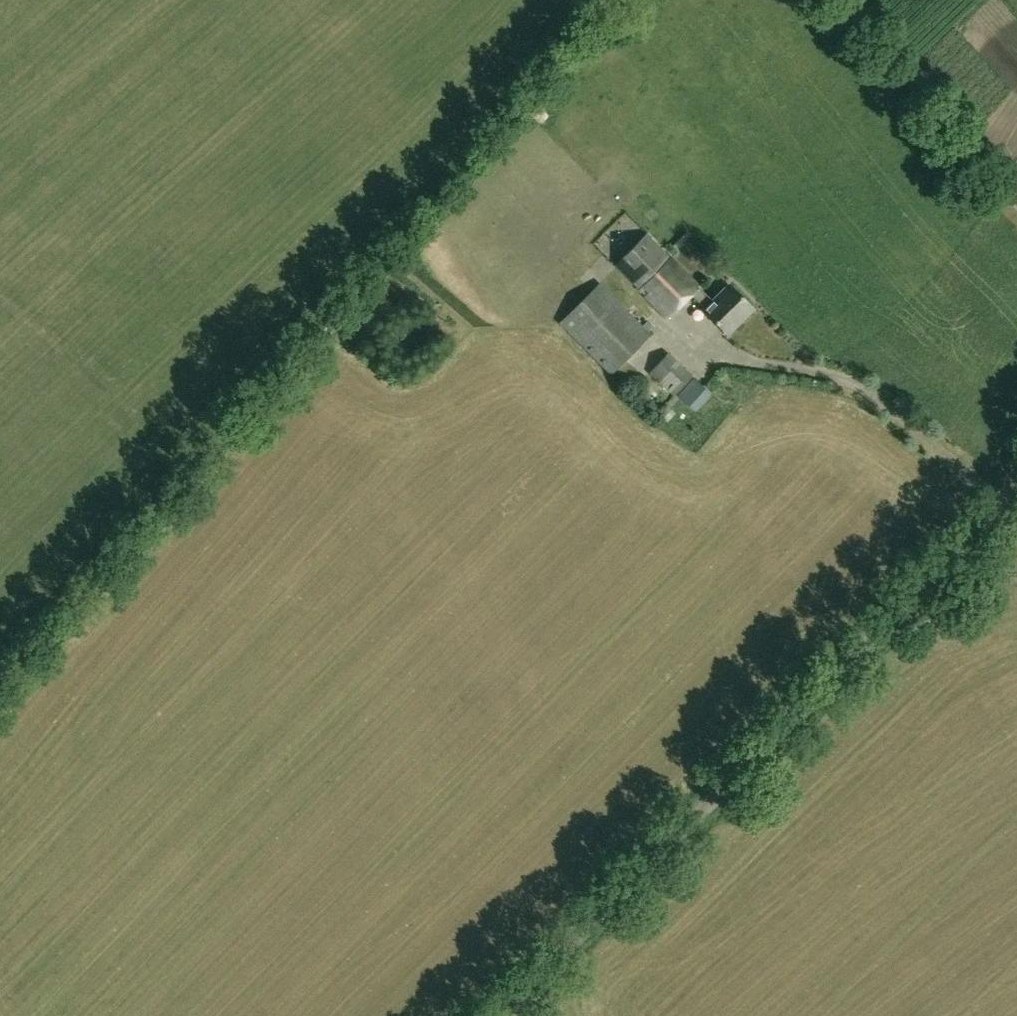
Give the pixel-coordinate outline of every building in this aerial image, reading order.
[(713,302),(647,235),(616,265),(667,318),(691,296),(705,310),(704,311),(727,335),(753,310),(730,286),(713,302)] [(610,374),(650,334),(599,284),(559,324),(610,374)] [(673,396),(689,374),(667,353),(651,375),(673,396)] [(696,412),(711,396),(692,377),(678,393),(696,412)]
